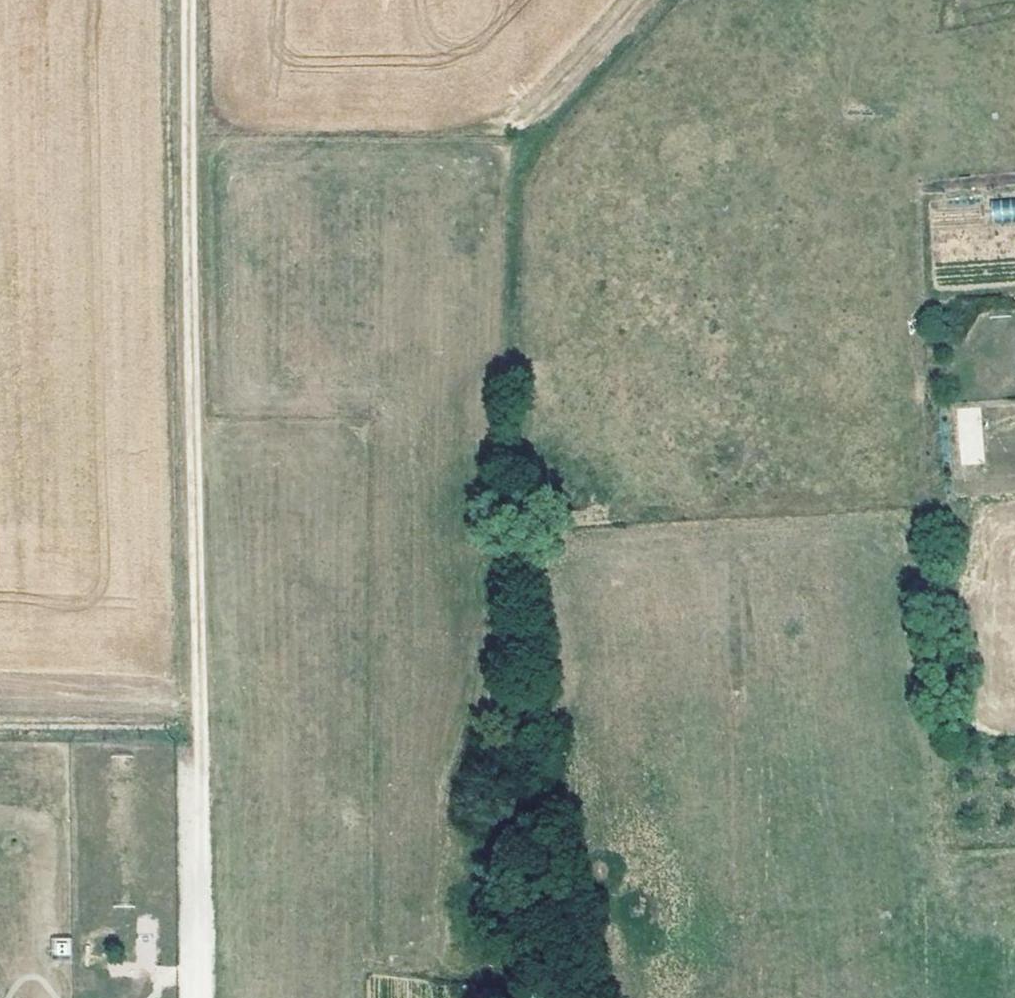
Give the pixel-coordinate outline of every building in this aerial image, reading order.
[(954,406),(959,465),(985,463),(981,404),(954,406)]
